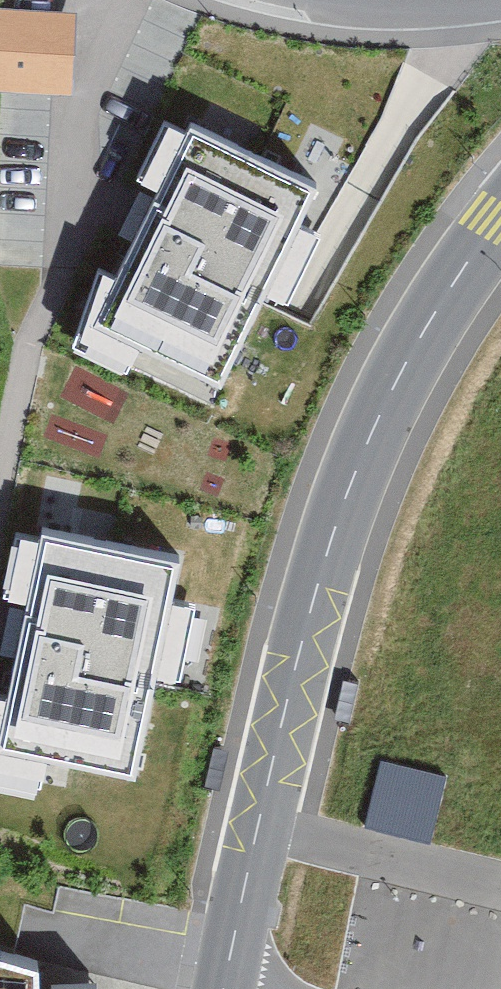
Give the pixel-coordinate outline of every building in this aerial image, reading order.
[(0,14),(0,87),(68,90),(71,17),(0,14)] [(101,323),(222,380),(262,296),(282,306),(315,238),(292,227),(310,189),(193,133),(101,323)] [(132,776),(152,679),(179,685),(195,609),(170,604),(177,566),(43,538),(0,741),(0,748),(132,776)] [(367,818),(434,835),(451,770),(384,753),(367,818)] [(0,926),(0,988),(117,988),(115,964),(68,967),(67,945),(0,926)]
